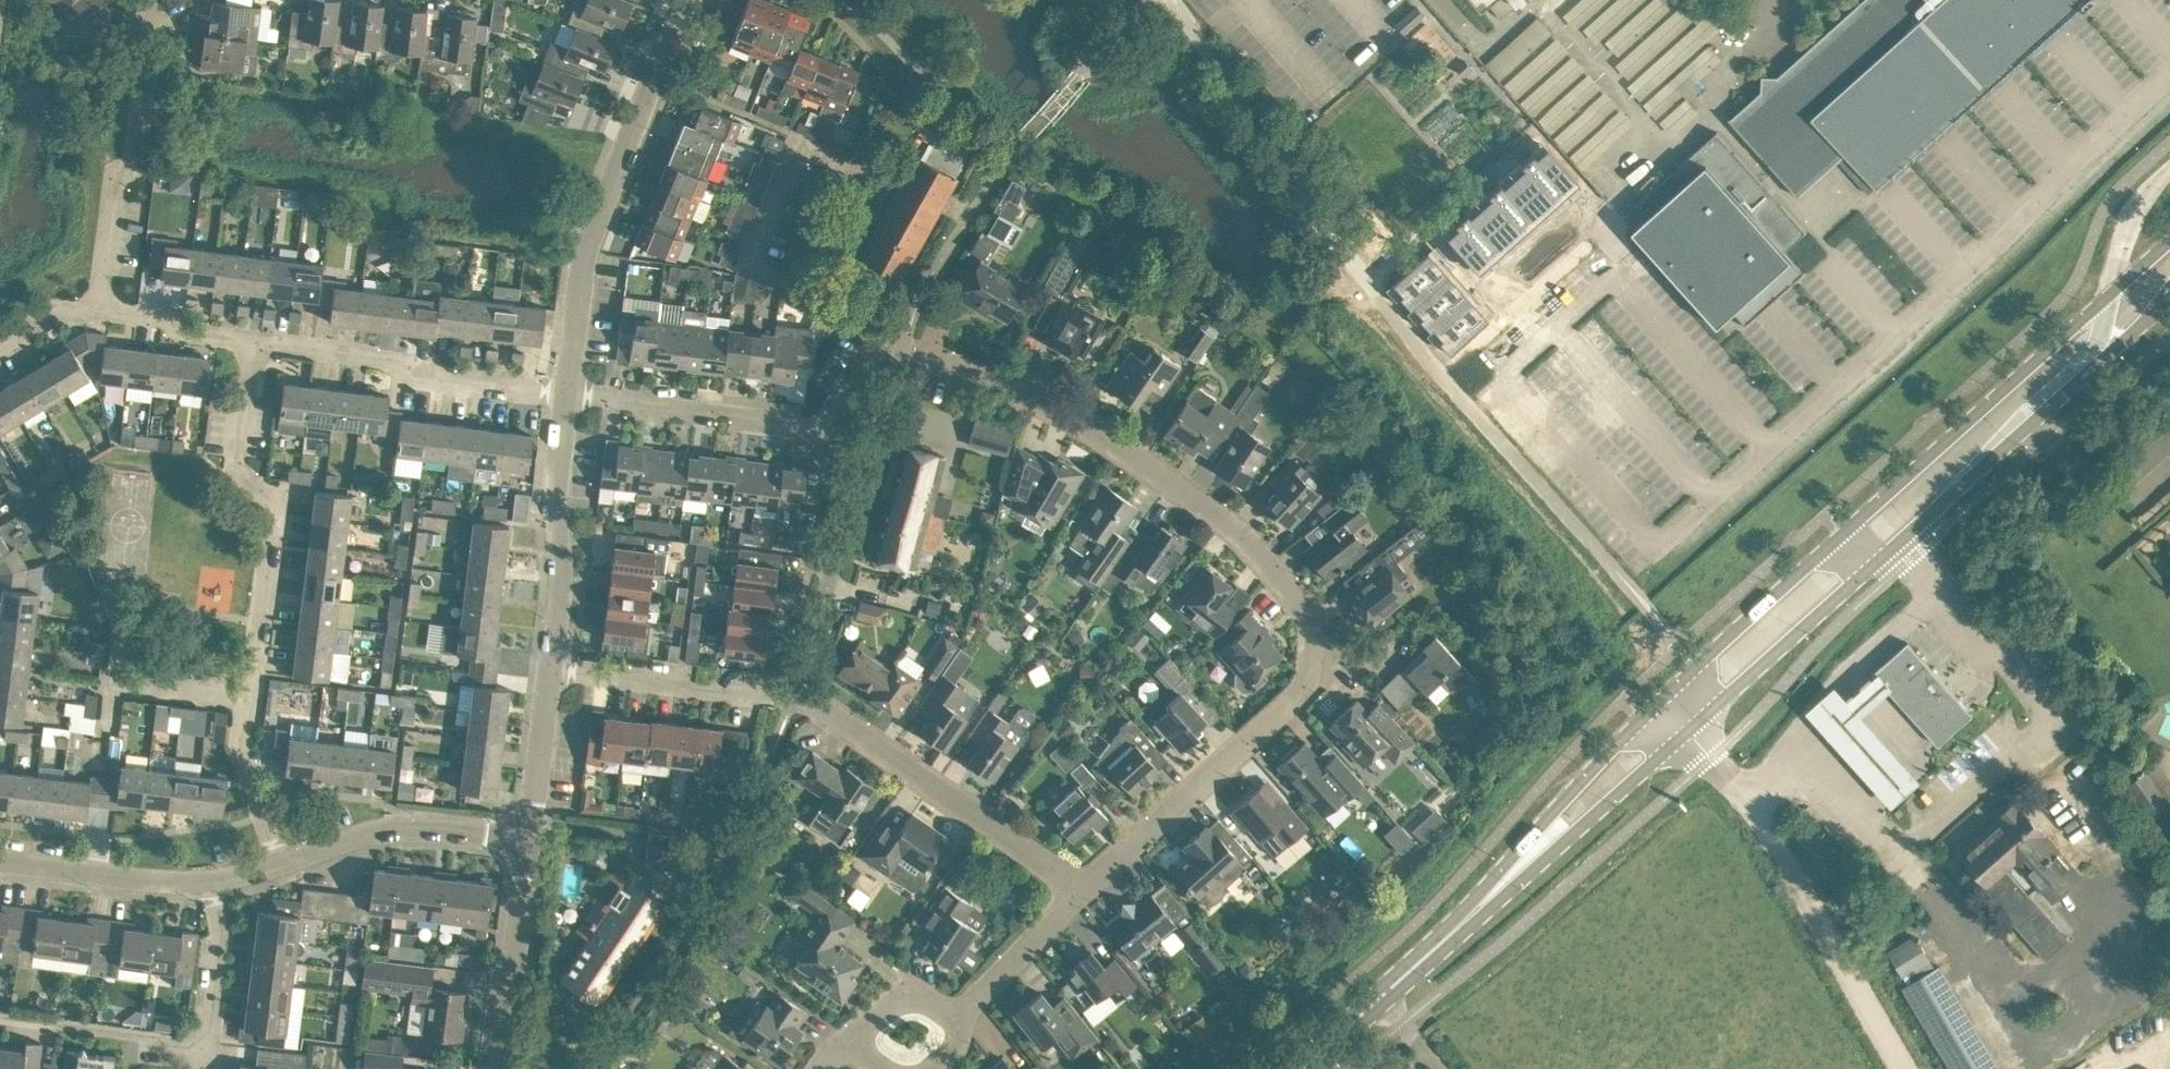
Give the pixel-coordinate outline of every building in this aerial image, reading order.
[(60,1),(56,34),(106,40),(111,0),(51,0),(60,1)] [(196,30),(257,37),(259,26),(253,25),(256,5),(213,0),(212,13),(198,12),(196,30)] [(339,0),(310,0),(309,12),(305,11),(305,18),(294,17),(295,10),(294,10),(289,45),(288,54),(307,56),(308,47),(311,47),(312,40),(333,42),(334,42),(337,22),(338,16),(337,15),(339,0)] [(493,29),(505,29),(504,0),(492,0),(493,29)] [(629,0),(588,0),(586,5),(577,2),(569,24),(601,37),(601,36),(595,33),(599,23),(605,25),(607,22),(622,28),(633,2),(629,0)] [(771,2),(766,0),(748,0),(731,43),(751,51),(771,2)] [(1500,17),(1519,1),(1518,0),(1491,0),(1488,2),(1500,17)] [(1697,14),(1676,0),(1549,0),(1585,24),(1588,30),(1610,45),(1631,86),(1646,96),(1654,112),(1665,119),(1673,115),(1688,92),(1682,79),(1704,68),(1705,65),(1720,58),(1697,14)] [(1778,77),(1763,76),(1763,91),(1732,118),(1731,117),(1729,118),(1800,197),(1801,195),(1800,194),(1839,159),(1869,193),(1876,187),(1879,191),(1881,190),(1875,183),(2079,0),(1864,0),(1778,77)] [(381,21),(383,5),(355,1),(353,17),(349,17),(349,24),(337,22),(334,42),(333,42),(332,50),(355,53),(356,45),(377,47),(379,48),(381,28),(382,21),(381,21)] [(771,59),(791,10),(771,2),(751,51),(771,59)] [(424,34),(427,10),(399,7),(397,23),(393,23),(392,29),(381,28),(379,48),(377,47),(376,56),(399,59),(400,51),(421,54),(422,54),(424,34)] [(475,16),(475,12),(451,9),(450,13),(448,13),(446,29),(443,29),(442,36),(424,34),(422,54),(421,54),(419,67),(469,73),(474,40),(486,41),(488,24),(476,23),(477,16),(475,16)] [(811,18),(791,10),(771,59),(790,67),(792,68),(800,47),(811,18)] [(1554,32),(1539,16),(1487,63),(1502,80),(1554,32)] [(33,21),(21,19),(19,32),(31,33),(33,21)] [(601,37),(569,24),(558,20),(543,61),(545,62),(584,78),(584,77),(578,74),(582,64),(589,66),(590,63),(605,69),(616,43),(601,37)] [(255,53),(257,37),(196,30),(194,46),(203,47),(201,66),(243,71),(246,52),(255,53)] [(819,55),(800,47),(792,68),(790,67),(786,77),(787,77),(782,89),(792,93),(797,82),(807,86),(819,55)] [(822,103),(839,63),(819,55),(807,86),(803,95),(822,103)] [(573,104),(584,78),(545,62),(537,82),(528,78),(519,101),(552,113),(552,112),(546,109),(550,98),(557,101),(558,98),(573,104)] [(843,112),(851,92),(859,72),(839,63),(822,103),(843,112)] [(703,78),(698,89),(708,92),(712,82),(703,78)] [(730,103),(737,83),(733,82),(729,92),(720,88),(716,97),(730,103)] [(730,103),(744,108),(747,99),(741,97),(746,87),(737,83),(730,103)] [(478,114),(480,100),(472,99),(466,104),(465,112),(478,114)] [(743,122),(713,110),(692,101),(684,122),(724,138),(735,143),(743,122)] [(770,119),(773,110),(760,105),(757,113),(770,119)] [(770,119),(784,124),(787,116),(773,110),(770,119)] [(824,141),(828,132),(833,118),(819,112),(813,126),(814,126),(810,136),(824,141)] [(814,126),(813,126),(800,121),(796,130),(810,136),(814,126)] [(716,158),(724,138),(684,122),(676,142),(716,158)] [(781,150),(786,139),(766,131),(762,143),(767,145),(763,154),(777,160),(781,150)] [(1632,228),(1721,327),(1722,326),(1721,324),(1725,321),(1735,311),(1746,323),(1745,325),(1746,326),(1747,324),(1755,317),(1756,316),(1757,315),(1772,302),(1775,299),(1776,298),(1777,298),(1792,283),(1798,279),(1805,272),(1786,250),(1808,231),(1793,215),(1718,131),(1676,168),(1638,203),(1649,216),(1635,229),(1633,227),(1632,228)] [(708,178),(716,158),(676,142),(668,161),(708,178)] [(1457,226),(1446,236),(1478,270),(1578,180),(1546,145),(1535,155),(1533,152),(1520,163),(1523,166),(1502,185),(1500,182),(1487,193),(1490,196),(1469,215),(1467,212),(1455,223),(1457,226)] [(769,180),(777,160),(763,154),(760,162),(755,160),(754,163),(750,172),(769,180)] [(895,287),(926,232),(957,177),(917,155),(855,265),(895,287)] [(700,198),(708,178),(668,161),(660,181),(700,198)] [(761,200),(769,180),(750,172),(746,183),(750,185),(746,194),(761,200)] [(190,175),(172,173),(170,191),(188,193),(190,175)] [(1006,189),(971,249),(988,259),(1021,206),(1018,204),(1026,186),(1020,183),(1013,178),(1010,183),(1006,189)] [(212,182),(202,181),(201,195),(210,197),(212,182)] [(711,203),(700,198),(660,181),(652,201),(692,217),(704,222),(711,203)] [(277,202),(279,187),(253,183),(252,198),(277,202)] [(752,220),(761,200),(746,194),(743,202),(738,200),(733,212),(752,220)] [(684,237),(692,217),(652,201),(644,221),(684,237)] [(744,240),(752,220),(733,212),(725,232),(744,240)] [(676,258),(684,237),(644,221),(635,241),(676,258)] [(1041,306),(1030,325),(1053,338),(1050,344),(1063,351),(1064,350),(1071,348),(1083,355),(1094,336),(1097,330),(1094,328),(1090,313),(1092,311),(1077,303),(1081,297),(1071,292),(1085,264),(1082,260),(1087,260),(1089,260),(1092,258),(1095,251),(1096,249),(1095,247),(1094,244),(1093,242),(1093,241),(1073,230),(1042,287),(1050,291),(1041,306)] [(741,248),(744,240),(725,232),(718,252),(722,253),(736,259),(741,248)] [(393,247),(394,236),(383,235),(382,246),(393,247)] [(180,240),(174,239),(152,236),(149,264),(163,266),(161,280),(189,283),(194,248),(180,247),(180,240)] [(393,247),(403,248),(405,237),(394,236),(393,247)] [(434,252),(449,254),(450,241),(435,239),(434,252)] [(219,251),(197,249),(194,248),(189,283),(214,286),(219,251)] [(245,255),(221,252),(219,251),(214,286),(240,289),(245,255)] [(1478,308),(1467,295),(1465,298),(1456,288),(1459,285),(1448,273),(1445,276),(1436,266),(1439,263),(1428,251),(1392,282),(1402,293),(1399,296),(1411,309),(1413,306),(1422,316),(1419,318),(1430,331),(1433,329),(1441,338),(1438,340),(1450,353),(1486,321),(1476,310),(1478,308)] [(733,268),(736,259),(722,253),(719,263),(733,268)] [(270,258),(248,255),(245,255),(240,289),(266,293),(270,258)] [(296,261),(274,258),(270,258),(266,293),(292,296),(296,261)] [(326,265),(300,261),(296,261),(292,296),(318,299),(318,305),(321,306),(325,279),(326,265)] [(1007,319),(1026,288),(980,261),(959,298),(975,307),(978,302),(1007,319)] [(688,276),(689,267),(670,265),(668,281),(677,282),(677,275),(688,276)] [(688,276),(698,277),(699,269),(689,267),(688,276)] [(349,282),(328,279),(325,279),(321,306),(332,307),(330,321),(362,325),(367,290),(348,288),(349,282)] [(734,289),(735,280),(724,279),(723,288),(734,289)] [(757,292),(761,284),(752,279),(748,287),(757,292)] [(766,297),(770,288),(761,284),(757,292),(766,297)] [(394,294),(381,292),(367,290),(362,325),(389,328),(394,294)] [(419,297),(409,296),(394,294),(389,328),(415,332),(419,297)] [(467,297),(464,297),(443,294),(442,300),(441,300),(437,329),(463,332),(467,297)] [(198,298),(187,296),(185,307),(197,308),(198,298)] [(441,300),(436,299),(419,297),(415,332),(436,334),(437,329),(441,300)] [(493,300),(468,297),(467,297),(463,332),(489,335),(493,300)] [(224,301),(213,299),(211,310),(223,311),(224,301)] [(519,304),(494,301),(493,300),(489,335),(514,339),(519,304)] [(677,363),(684,308),(684,303),(661,300),(660,310),(654,360),(677,363)] [(249,315),(250,304),(239,303),(237,313),(249,315)] [(546,307),(519,304),(514,339),(542,342),(546,307)] [(276,307),(264,306),(263,316),(275,318),(276,307)] [(637,307),(636,309),(623,307),(619,341),(632,343),(630,360),(645,361),(644,364),(654,365),(654,360),(660,310),(637,307)] [(700,366),(707,314),(707,311),(684,308),(677,363),(700,366)] [(302,311),(290,309),(289,320),(301,321),(302,311)] [(729,328),(730,316),(707,314),(700,366),(723,369),(724,369),(728,331),(729,331),(729,328)] [(809,365),(812,339),(813,328),(776,323),(775,334),(774,337),(770,374),(771,375),(794,377),(796,363),(809,365)] [(1200,327),(1183,351),(1198,361),(1215,336),(1205,330),(1200,327)] [(83,364),(93,358),(86,331),(67,342),(70,347),(48,361),(67,391),(91,376),(83,364)] [(131,348),(126,347),(106,344),(107,333),(86,331),(93,358),(106,359),(103,380),(127,382),(131,348)] [(752,334),(729,331),(728,331),(724,369),(723,369),(722,374),(732,375),(732,372),(747,374),(752,334)] [(770,374),(774,337),(752,334),(747,374),(761,376),(761,378),(770,380),(771,375),(770,374)] [(471,356),(473,345),(461,344),(460,354),(471,356)] [(1162,394),(1174,376),(1182,364),(1153,345),(1144,359),(1130,349),(1121,363),(1114,364),(1115,373),(1106,386),(1136,406),(1150,386),(1162,394)] [(497,359),(499,349),(487,347),(486,358),(497,359)] [(158,351),(155,350),(131,348),(127,382),(154,386),(158,351)] [(513,350),(512,361),(523,362),(525,352),(513,350)] [(184,354),(183,354),(158,351),(154,386),(180,389),(184,354)] [(206,392),(211,357),(184,354),(180,389),(206,392)] [(1277,357),(1266,372),(1278,380),(1289,364),(1286,363),(1277,357)] [(44,404),(67,391),(48,361),(26,374),(44,404)] [(21,418),(44,404),(26,374),(3,388),(21,418)] [(280,417),(278,431),(305,434),(307,421),(305,421),(310,386),(284,382),(280,417)] [(1243,485),(1255,467),(1270,445),(1251,431),(1259,420),(1253,416),(1269,392),(1256,383),(1245,400),(1223,431),(1234,439),(1215,466),(1243,485)] [(336,389),(310,386),(305,421),(307,421),(332,424),(336,389)] [(1231,409),(1214,398),(1197,386),(1165,432),(1193,451),(1200,440),(1212,448),(1223,431),(1245,400),(1240,396),(1231,409)] [(21,418),(3,388),(0,390),(0,431),(21,418)] [(362,392),(337,389),(336,389),(332,424),(358,427),(362,392)] [(390,396),(363,393),(362,392),(358,427),(377,429),(376,436),(398,438),(401,411),(388,410),(390,396)] [(983,414),(995,418),(999,405),(986,402),(983,414)] [(427,421),(421,420),(402,418),(403,411),(401,411),(398,438),(401,439),(399,453),(422,456),(427,421)] [(1008,454),(1016,428),(976,417),(969,443),(1008,454)] [(453,424),(430,421),(427,421),(422,456),(449,459),(453,424)] [(449,459),(447,476),(473,480),(475,462),(480,428),(455,425),(453,424),(449,459)] [(502,466),(506,431),(480,428),(475,462),(502,466)] [(1299,442),(1309,458),(1332,444),(1322,428),(1299,442)] [(533,434),(506,431),(502,466),(529,469),(533,434)] [(146,445),(147,435),(136,434),(135,444),(146,445)] [(157,447),(159,436),(147,435),(146,445),(157,447)] [(172,449),(183,451),(185,440),(173,439),(172,449)] [(652,446),(643,444),(642,444),(642,449),(637,491),(638,491),(637,498),(660,501),(666,450),(652,448),(652,446)] [(929,513),(935,491),(945,456),(902,445),(887,501),(929,513)] [(637,491),(642,449),(619,446),(617,461),(604,459),(599,500),(612,502),(614,488),(637,491)] [(80,463),(89,457),(84,448),(74,454),(80,463)] [(691,450),(690,450),(681,449),(681,451),(666,450),(660,501),(682,504),(684,493),(685,493),(689,455),(690,455),(691,450)] [(1005,488),(1004,490),(1014,496),(1010,503),(1027,512),(1030,506),(1050,518),(1046,524),(1051,527),(1055,521),(1073,491),(1084,472),(1058,456),(1055,462),(1039,453),(1026,476),(1010,467),(1005,488)] [(713,458),(690,455),(689,455),(685,493),(686,494),(685,497),(707,499),(713,458)] [(745,457),(736,456),(735,461),(730,502),(734,503),(735,500),(754,503),(759,461),(745,459),(745,457)] [(1308,463),(1304,467),(1292,457),(1270,481),(1280,491),(1267,505),(1290,526),(1320,494),(1319,493),(1329,483),(1328,475),(1314,463),(1308,463)] [(730,502),(735,461),(713,458),(707,499),(730,502)] [(50,469),(55,478),(68,471),(62,461),(50,469)] [(784,462),(783,462),(774,461),(774,463),(759,461),(754,503),(779,505),(783,467),(784,462)] [(812,525),(814,511),(818,486),(805,484),(806,470),(783,467),(779,505),(779,507),(800,510),(799,524),(812,525)] [(48,483),(55,478),(50,469),(42,473),(48,483)] [(297,481),(299,470),(289,469),(288,479),(297,481)] [(356,469),(355,477),(365,479),(366,471),(356,469)] [(299,470),(297,481),(311,482),(312,472),(299,470)] [(10,486),(20,481),(15,472),(5,478),(10,486)] [(327,473),(326,485),(337,486),(338,474),(327,473)] [(20,481),(10,486),(17,498),(27,492),(20,481)] [(1114,562),(1117,558),(1129,540),(1118,532),(1136,506),(1108,486),(1082,524),(1083,524),(1070,543),(1084,553),(1075,565),(1080,568),(1075,575),(1096,590),(1114,562)] [(353,494),(338,492),(317,490),(313,517),(349,521),(353,494)] [(527,520),(531,493),(515,491),(512,519),(527,520)] [(403,494),(400,517),(412,519),(415,496),(403,494)] [(1411,527),(1424,517),(1407,495),(1394,506),(1411,527)] [(1341,538),(1350,531),(1368,518),(1352,496),(1338,507),(1333,510),(1324,518),(1332,528),(1305,550),(1327,578),(1355,556),(1341,538)] [(443,510),(444,499),(433,498),(432,509),(443,510)] [(1331,498),(1317,509),(1324,518),(1333,510),(1338,507),(1331,498)] [(443,510),(455,511),(456,501),(444,499),(443,510)] [(945,517),(929,513),(887,501),(872,558),(914,570),(920,547),(936,552),(945,517)] [(496,517),(497,507),(484,505),(483,515),(496,517)] [(497,507),(496,517),(507,518),(508,508),(497,507)] [(605,511),(598,510),(596,522),(608,523),(609,517),(605,511)] [(982,510),(978,523),(992,527),(996,513),(982,510)] [(346,547),(349,521),(313,517),(310,543),(346,547)] [(400,517),(399,529),(411,530),(412,519),(400,517)] [(1422,541),(1435,531),(1424,517),(1411,527),(1422,541)] [(644,518),(642,528),(656,530),(657,520),(644,518)] [(657,520),(656,530),(669,531),(670,521),(657,520)] [(509,525),(488,522),(477,521),(474,548),(506,552),(509,525)] [(702,542),(703,534),(704,525),(692,524),(690,541),(697,541),(702,542)] [(1162,577),(1173,560),(1186,543),(1161,525),(1146,548),(1135,540),(1116,568),(1150,592),(1161,576),(1162,577)] [(417,529),(416,541),(427,542),(440,544),(441,532),(428,531),(417,529)] [(30,567),(16,545),(10,548),(0,531),(0,573),(30,567)] [(49,553),(66,545),(59,531),(43,539),(49,553)] [(647,536),(617,532),(614,550),(616,551),(614,569),(652,574),(652,573),(664,575),(668,538),(647,536)] [(750,542),(751,533),(740,532),(739,540),(750,542)] [(760,543),(761,534),(751,533),(750,542),(760,543)] [(703,534),(702,542),(709,543),(712,543),(713,535),(703,534)] [(794,548),(810,550),(811,540),(795,538),(794,548)] [(425,554),(427,542),(415,541),(414,553),(425,554)] [(697,541),(695,556),(708,558),(709,543),(702,542),(697,541)] [(343,573),(346,547),(310,543),(307,569),(343,573)] [(1407,574),(1397,561),(1386,547),(1378,554),(1360,567),(1343,581),(1351,591),(1348,593),(1358,605),(1352,609),(1366,628),(1372,623),(1378,632),(1393,620),(1386,612),(1410,593),(1400,579),(1407,574)] [(503,578),(506,552),(474,548),(471,574),(503,578)] [(760,563),(762,550),(742,548),(738,584),(774,589),(775,583),(773,582),(776,565),(760,563)] [(397,554),(395,566),(406,567),(407,556),(397,554)] [(705,580),(707,565),(697,564),(696,579),(705,580)] [(1217,635),(1223,628),(1236,610),(1220,599),(1231,584),(1206,565),(1184,595),(1196,604),(1189,614),(1217,635)] [(404,582),(406,567),(395,566),(393,580),(404,582)] [(37,618),(40,592),(27,591),(30,567),(0,573),(0,587),(4,588),(0,613),(37,618)] [(1004,578),(991,568),(981,581),(994,591),(1004,578)] [(340,599),(343,573),(307,569),(303,595),(340,599)] [(649,598),(652,574),(614,569),(612,585),(610,585),(609,593),(649,598)] [(499,604),(503,578),(471,574),(467,599),(499,604)] [(703,595),(705,580),(696,579),(694,594),(703,595)] [(409,593),(421,595),(422,583),(411,581),(409,593)] [(774,595),(774,589),(738,584),(735,608),(767,612),(769,612),(772,594),(774,595)] [(676,601),(686,602),(688,586),(678,585),(676,601)] [(419,606),(421,595),(409,593),(408,604),(419,606)] [(646,621),(646,620),(649,598),(609,593),(608,597),(610,597),(608,616),(646,621)] [(1045,605),(1032,593),(1018,608),(1030,620),(1045,605)] [(391,594),(390,606),(400,608),(402,595),(391,594)] [(336,625),(340,599),(303,595),(300,621),(336,625)] [(925,613),(938,617),(942,601),(928,598),(925,613)] [(496,629),(499,604),(467,599),(464,625),(496,629)] [(684,616),(686,602),(676,601),(674,615),(684,616)] [(887,608),(881,607),(860,601),(856,616),(883,623),(887,608)] [(399,618),(400,608),(390,606),(388,617),(399,618)] [(765,629),(767,612),(735,608),(735,609),(729,608),(726,630),(767,635),(767,629),(765,629)] [(1155,609),(1142,623),(1158,638),(1171,624),(1155,609)] [(1266,629),(1256,618),(1248,609),(1229,627),(1237,636),(1219,651),(1238,672),(1236,673),(1236,683),(1242,690),(1251,690),(1253,689),(1254,689),(1257,686),(1266,677),(1262,672),(1281,654),(1262,633),(1266,629)] [(699,627),(701,611),(692,610),(690,626),(699,627)] [(37,618),(0,613),(0,616),(0,640),(33,644),(37,618)] [(604,632),(601,651),(632,655),(646,656),(651,620),(646,620),(646,621),(608,616),(606,632),(604,632)] [(333,651),(336,625),(300,621),(297,647),(333,651)] [(444,623),(441,652),(461,654),(473,656),(472,670),(497,674),(499,657),(493,656),(494,643),(496,629),(464,625),(444,623)] [(697,641),(699,627),(690,626),(688,639),(697,641)] [(1138,650),(1150,636),(1139,627),(1127,641),(1138,650)] [(766,641),(767,635),(726,630),(723,654),(762,659),(764,641),(766,641)] [(934,678),(963,637),(953,630),(948,638),(945,636),(922,669),(934,678)] [(1075,645),(1086,639),(1080,630),(1070,636),(1075,645)] [(1476,678),(1451,652),(1436,636),(1413,658),(1418,663),(1407,673),(1425,692),(1438,679),(1449,690),(1476,678)] [(33,644),(0,640),(0,667),(30,671),(33,644)] [(92,652),(103,653),(104,641),(94,640),(92,652)] [(873,653),(874,651),(859,641),(838,671),(854,682),(855,681),(873,693),(892,666),(873,653)] [(1909,642),(1874,672),(1926,730),(1932,737),(1937,743),(1939,745),(1973,714),(1971,711),(1966,706),(1961,700),(1909,642)] [(384,657),(394,659),(395,647),(385,646),(384,657)] [(330,678),(333,651),(297,647),(294,674),(330,678)] [(1192,657),(1183,648),(1174,657),(1183,666),(1192,657)] [(103,653),(92,652),(91,664),(101,665),(103,653)] [(1196,686),(1184,673),(1169,656),(1157,666),(1179,691),(1169,700),(1173,704),(1161,714),(1162,715),(1155,722),(1181,751),(1199,735),(1195,730),(1206,720),(1185,696),(1196,686)] [(392,670),(394,659),(384,657),(382,669),(392,670)] [(897,714),(909,696),(922,678),(896,660),(892,666),(873,693),(871,696),(897,714)] [(1193,660),(1184,668),(1195,681),(1204,673),(1193,660)] [(1861,703),(1887,679),(1873,663),(1846,687),(1834,673),(1805,699),(1891,795),(1920,769),(1861,703)] [(1081,681),(1095,680),(1094,666),(1080,667),(1081,681)] [(30,671),(0,667),(0,694),(27,697),(30,671)] [(495,686),(497,674),(472,670),(470,685),(474,686),(471,710),(506,714),(509,687),(495,686)] [(979,698),(966,689),(967,688),(944,672),(924,702),(934,709),(920,730),(945,747),(967,716),(967,715),(979,698)] [(1408,697),(1406,695),(1391,679),(1381,689),(1398,707),(1408,697)] [(348,698),(350,687),(338,686),(337,697),(348,698)] [(350,687),(348,698),(360,700),(362,689),(350,687)] [(1000,689),(989,706),(997,711),(1008,695),(1000,689)] [(86,704),(96,706),(98,693),(87,692),(86,704)] [(402,705),(403,694),(391,692),(390,703),(402,705)] [(27,697),(0,694),(0,720),(23,723),(27,697)] [(403,694),(402,705),(413,707),(415,696),(403,694)] [(1416,741),(1411,736),(1396,721),(1386,730),(1356,699),(1330,724),(1366,762),(1367,761),(1377,771),(1382,771),(1388,765),(1388,759),(1379,749),(1385,744),(1398,758),(1416,741)] [(95,717),(96,706),(86,704),(84,715),(95,717)] [(181,716),(183,706),(171,704),(170,715),(181,716)] [(183,706),(181,716),(193,718),(194,707),(183,706)] [(416,708),(403,706),(401,721),(414,723),(416,708)] [(1011,718),(1009,720),(997,711),(989,706),(969,734),(981,743),(967,762),(993,780),(1018,743),(1023,741),(1028,734),(1027,728),(1034,718),(1033,711),(1025,706),(1018,706),(1011,718)] [(626,768),(632,718),(622,717),(622,719),(605,717),(605,711),(592,709),(586,760),(600,762),(601,756),(603,756),(603,757),(623,760),(622,768),(626,768)] [(216,722),(226,723),(228,711),(217,710),(216,722)] [(503,740),(506,714),(471,710),(468,736),(503,740)] [(1063,739),(1076,727),(1065,717),(1053,730),(1063,739)] [(1160,770),(1158,768),(1144,752),(1154,743),(1130,717),(1119,726),(1120,728),(1096,759),(1107,771),(1110,769),(1133,794),(1160,770)] [(649,771),(655,722),(651,721),(651,723),(634,721),(634,719),(632,718),(626,768),(649,771)] [(674,763),(679,722),(669,721),(669,723),(655,722),(649,771),(669,774),(670,762),(674,763)] [(697,766),(702,727),(681,725),(681,723),(679,722),(674,763),(697,766)] [(734,775),(736,755),(745,756),(748,731),(716,727),(716,729),(702,727),(697,766),(717,768),(716,773),(734,775)] [(16,739),(17,729),(6,728),(5,738),(16,739)] [(304,732),(298,731),(277,728),(273,756),(287,758),(285,771),(312,775),(317,741),(303,740),(304,732)] [(28,741),(29,731),(17,729),(16,739),(28,741)] [(68,746),(69,736),(58,734),(56,745),(68,746)] [(499,767),(503,740),(468,736),(465,762),(499,767)] [(339,778),(343,745),(317,741),(312,775),(339,778)] [(1364,783),(1349,766),(1335,750),(1322,761),(1304,741),(1278,765),(1308,799),(1323,816),(1344,800),(1364,783)] [(402,754),(412,755),(414,744),(404,742),(402,754)] [(365,781),(369,748),(343,745),(339,778),(365,781)] [(392,785),(394,763),(396,751),(369,748),(365,781),(392,785)] [(847,766),(842,775),(837,771),(838,768),(813,751),(795,776),(826,797),(809,822),(840,844),(853,825),(849,822),(874,785),(847,766)] [(411,767),(412,755),(402,754),(401,766),(411,767)] [(1071,771),(1083,784),(1094,775),(1081,761),(1071,771)] [(496,793),(499,767),(465,762),(461,789),(496,793)] [(150,769),(137,767),(124,765),(122,780),(107,778),(103,805),(118,806),(118,800),(145,803),(150,769)] [(176,772),(167,771),(150,769),(145,803),(171,807),(176,772)] [(7,771),(0,770),(0,806),(7,807),(11,772),(7,771)] [(2147,816),(2169,801),(2148,770),(2126,784),(2147,816)] [(7,807),(33,810),(37,775),(11,772),(7,807)] [(202,775),(197,774),(176,772),(171,807),(197,810),(202,775)] [(63,778),(45,776),(37,775),(33,810),(58,813),(63,778)] [(228,778),(206,776),(202,775),(197,810),(223,813),(228,778)] [(107,778),(106,778),(93,776),(92,782),(63,778),(58,813),(87,817),(89,803),(103,805),(107,778)] [(399,780),(397,797),(413,799),(415,782),(399,780)] [(1098,800),(1091,792),(1090,790),(1088,792),(1079,783),(1051,808),(1060,819),(1056,823),(1072,840),(1091,823),(1097,829),(1109,819),(1095,803),(1098,800)] [(580,810),(603,812),(603,805),(590,803),(592,788),(583,787),(580,810)] [(1306,827),(1298,817),(1284,800),(1274,809),(1257,788),(1230,811),(1244,827),(1247,824),(1259,839),(1272,829),(1285,845),(1306,827)] [(666,820),(668,810),(662,810),(663,801),(657,800),(655,809),(644,808),(643,817),(666,820)] [(2082,873),(2032,817),(2017,800),(2000,816),(2006,822),(1981,845),(1976,840),(1970,845),(1974,850),(1966,858),(1987,882),(1982,886),(1997,902),(2007,914),(2029,939),(2047,958),(2070,938),(2052,918),(2030,893),(2042,883),(2055,897),(2082,873)] [(644,808),(641,807),(634,807),(634,805),(616,803),(615,814),(643,817),(644,808)] [(1435,807),(1412,829),(1424,842),(1447,821),(1435,807)] [(668,810),(666,820),(678,822),(679,812),(668,810)] [(709,815),(708,815),(688,812),(686,823),(708,826),(709,815)] [(925,868),(934,856),(946,838),(911,814),(899,832),(883,821),(862,853),(888,871),(901,851),(925,868)] [(1401,820),(1387,832),(1403,851),(1417,840),(1401,820)] [(1237,839),(1228,847),(1215,833),(1213,835),(1206,826),(1183,846),(1191,854),(1175,870),(1187,883),(1185,885),(1196,897),(1198,896),(1206,904),(1215,902),(1222,896),(1225,886),(1242,871),(1242,864),(1252,856),(1237,839)] [(674,861),(676,851),(687,853),(689,837),(649,832),(646,857),(674,861)] [(693,838),(693,847),(702,847),(702,839),(693,838)] [(843,878),(851,884),(861,870),(852,865),(843,878)] [(956,886),(965,875),(954,867),(946,878),(956,886)] [(392,912),(397,871),(374,868),(371,895),(357,893),(354,921),(367,923),(368,909),(392,912)] [(576,927),(591,938),(564,978),(598,1001),(664,903),(614,870),(576,927)] [(416,915),(421,874),(397,871),(392,912),(416,915)] [(439,918),(444,877),(421,874),(416,915),(439,918)] [(463,921),(468,880),(444,877),(439,918),(463,921)] [(835,905),(817,892),(795,877),(785,891),(797,900),(798,898),(817,912),(799,937),(808,943),(796,960),(811,970),(807,976),(841,999),(856,979),(851,976),(860,962),(836,945),(848,929),(828,915),(835,905)] [(477,923),(475,936),(486,937),(492,883),(468,880),(463,921),(477,923)] [(973,904),(945,885),(926,913),(940,922),(923,947),(951,966),(977,929),(962,919),(973,904)] [(314,916),(317,888),(304,887),(302,901),(300,901),(298,914),(313,916),(314,916)] [(327,918),(330,890),(317,888),(314,916),(327,918)] [(1202,930),(1190,915),(1177,898),(1164,909),(1148,888),(1132,901),(1134,903),(1122,912),(1120,910),(1105,922),(1134,959),(1152,944),(1151,942),(1160,935),(1161,937),(1176,925),(1213,971),(1226,959),(1202,930)] [(340,919),(344,892),(330,890),(327,918),(340,919)] [(354,921),(357,893),(344,892),(340,919),(354,921)] [(298,914),(300,901),(281,898),(272,905),(271,910),(259,909),(256,934),(297,939),(299,924),(312,925),(313,916),(298,914)] [(25,907),(10,905),(9,910),(0,909),(0,945),(4,946),(2,960),(19,962),(27,908),(25,907)] [(69,919),(67,919),(39,915),(40,909),(27,908),(19,962),(33,964),(34,951),(64,955),(69,919)] [(1308,925),(1310,924),(1319,920),(1317,915),(1306,919),(1308,925)] [(113,920),(111,919),(96,917),(95,923),(69,919),(64,955),(90,959),(89,972),(105,974),(113,920)] [(155,931),(153,931),(126,927),(126,922),(113,920),(105,974),(119,976),(121,963),(150,967),(155,931)] [(177,971),(175,984),(190,986),(198,932),(182,930),(182,935),(155,931),(150,967),(177,971)] [(300,940),(297,939),(256,934),(253,957),(294,962),(295,954),(297,954),(301,953),(302,952),(304,950),(304,947),(304,946),(303,943),(302,941),(300,940)] [(1921,939),(1920,937),(1891,954),(1910,984),(1906,986),(1955,1068),(2000,1068),(1941,965),(1937,968),(1921,939)] [(410,959),(412,945),(389,943),(388,956),(410,959)] [(345,969),(357,970),(360,945),(348,944),(345,969)] [(412,945),(410,959),(424,960),(425,947),(412,945)] [(457,963),(459,953),(446,951),(445,962),(457,963)] [(1134,985),(1132,981),(1118,964),(1108,972),(1091,951),(1063,973),(1077,990),(1084,985),(1095,999),(1107,989),(1115,1000),(1134,985)] [(492,968),(493,957),(459,953),(457,963),(492,968)] [(291,985),(294,962),(253,957),(251,980),(291,985)] [(362,987),(408,993),(412,963),(366,958),(362,987)] [(1256,968),(1255,965),(1247,962),(1241,968),(1242,976),(1249,979),(1256,974),(1256,968)] [(356,982),(357,970),(345,969),(343,981),(356,982)] [(288,1009),(291,985),(251,980),(248,1004),(288,1009)] [(467,992),(432,987),(413,985),(407,1031),(461,1038),(467,992)] [(1090,1026),(1084,1019),(1070,1002),(1057,1012),(1041,991),(1014,1012),(1028,1029),(1042,1046),(1056,1035),(1065,1046),(1090,1026)] [(806,1012),(788,999),(778,992),(768,1006),(757,999),(735,1030),(743,1037),(780,1062),(802,1030),(796,1026),(806,1012)] [(339,1016),(351,1017),(353,1002),(341,1001),(339,1016)] [(284,1045),(288,1009),(248,1004),(245,1027),(259,1029),(257,1042),(284,1045)] [(123,1020),(123,1022),(140,1024),(142,1010),(137,1009),(123,1020)] [(1181,1030),(1191,1043),(1211,1027),(1202,1015),(1181,1030)] [(348,1042),(351,1017),(339,1016),(336,1040),(348,1042)] [(387,1034),(385,1050),(399,1052),(401,1035),(387,1034)] [(39,1063),(42,1042),(26,1040),(25,1049),(0,1046),(0,1068),(38,1068),(39,1063)] [(116,1055),(88,1052),(84,1047),(79,1051),(67,1049),(64,1068),(114,1068),(116,1055)] [(403,1054),(365,1049),(363,1068),(401,1068),(403,1054)] [(305,1053),(284,1051),(282,1068),(304,1068),(305,1053)] [(745,1068),(722,1053),(711,1068),(746,1068),(745,1068)] [(1004,1057),(989,1068),(1013,1068),(1004,1057)]
